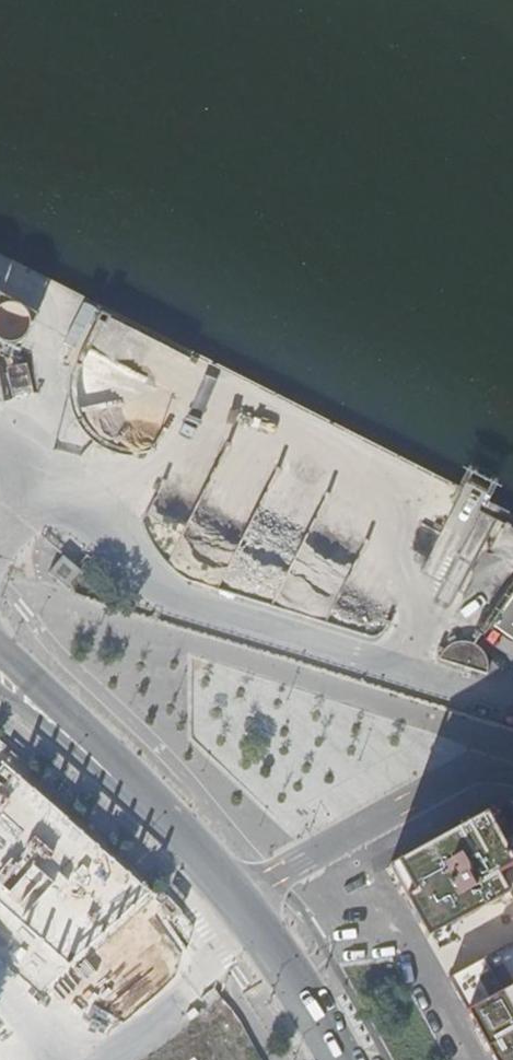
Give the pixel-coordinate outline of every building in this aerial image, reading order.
[(0,288),(0,336),(27,348),(44,307),(0,288)] [(62,557),(46,575),(64,590),(79,572),(62,557)] [(261,590),(261,580),(240,580),(240,565),(202,564),(202,589),(261,590)] [(490,625),(512,642),(512,591),(490,625)] [(438,653),(435,659),(486,675),(488,665),(487,657),(482,649),(477,644),(469,641),(457,640),(450,642),(442,647),(438,653)] [(70,966),(151,893),(0,763),(0,905),(70,966)]
